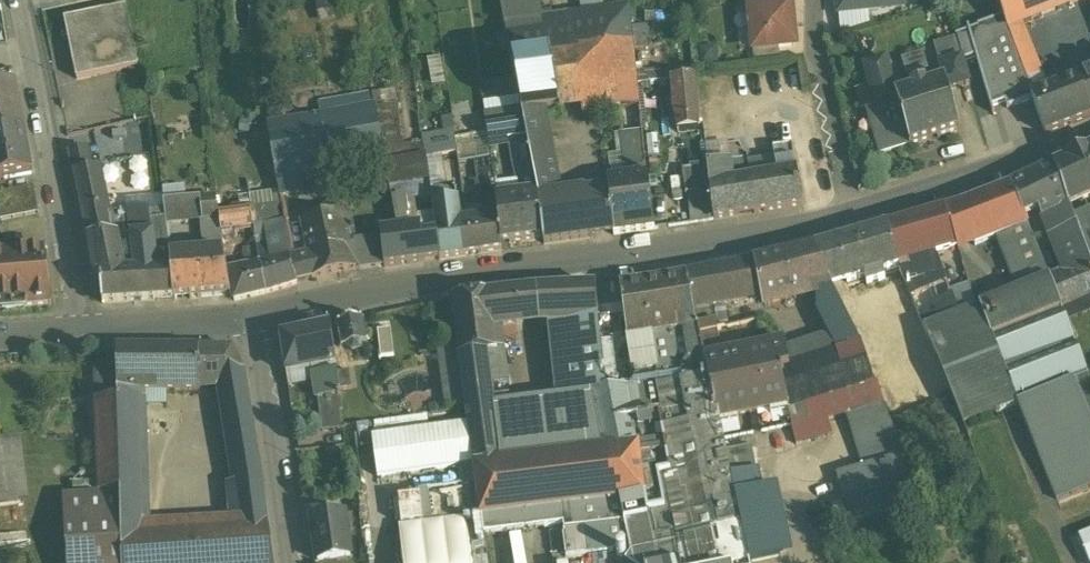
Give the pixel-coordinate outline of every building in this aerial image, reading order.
[(505,28),(542,22),(539,0),(500,0),(505,28)] [(742,13),(751,12),(755,11),(753,0),(740,0),(742,13)] [(755,11),(781,9),(780,0),(753,0),(755,11)] [(839,13),(878,9),(878,7),(891,5),(891,3),(902,2),(902,0),(837,0),(839,13)] [(1003,19),(1006,28),(1014,25),(1082,0),(996,0),(1003,19)] [(606,1),(594,3),(595,13),(607,12),(606,1)] [(138,66),(126,6),(64,19),(77,78),(138,66)] [(630,8),(607,12),(621,110),(640,107),(638,86),(637,73),(630,8)] [(755,11),(751,12),(755,51),(779,48),(794,47),(790,8),(781,9),(755,11)] [(595,13),(571,17),(582,106),(583,116),(621,110),(607,12),(595,13)] [(542,22),(505,28),(512,66),(550,60),(559,109),(582,106),(571,17),(542,22)] [(1006,28),(1003,19),(956,36),(956,38),(963,60),(963,62),(976,57),(991,107),(1005,102),(1008,109),(1033,99),(1031,95),(1033,95),(1027,79),(1010,36),(1007,28),(1006,28)] [(1014,25),(1007,28),(1010,36),(1018,33),(1014,25)] [(1042,73),(1025,31),(1018,33),(1010,36),(1027,79),(1042,73)] [(956,38),(934,45),(941,67),(963,60),(956,38)] [(755,51),(753,51),(754,64),(781,61),(779,48),(755,51)] [(550,60),(512,66),(522,114),(544,111),(559,109),(550,60)] [(886,60),(864,66),(876,107),(877,112),(898,106),(895,97),(897,97),(886,60)] [(694,69),(674,72),(675,79),(694,77),(695,77),(694,69)] [(662,70),(637,73),(638,86),(663,82),(662,70)] [(1042,73),(1027,79),(1033,95),(1061,84),(1056,73),(1044,77),(1042,73)] [(1079,78),(1089,109),(1089,73),(1079,78)] [(675,79),(672,80),(678,133),(699,130),(694,77),(675,79)] [(1031,95),(1033,99),(1045,133),(1089,116),(1089,109),(1079,78),(1078,78),(1061,84),(1033,95),(1031,95)] [(930,81),(912,87),(914,92),(897,97),(895,97),(910,145),(910,146),(960,130),(945,82),(931,86),(930,81)] [(378,108),(384,145),(402,142),(392,82),(374,85),(378,108)] [(0,87),(0,132),(23,128),(14,84),(0,87)] [(898,106),(877,112),(876,107),(868,110),(881,154),(910,145),(898,106)] [(378,108),(321,118),(328,159),(329,163),(383,154),(384,145),(378,108)] [(544,111),(522,114),(523,116),(527,139),(529,153),(551,148),(544,111)] [(507,114),(491,116),(492,122),(486,123),(488,144),(509,141),(527,139),(523,116),(508,117),(507,114)] [(321,118),(268,128),(271,140),(270,140),(275,168),(294,165),(328,159),(321,118)] [(424,121),(426,133),(445,130),(443,118),(424,121)] [(0,132),(0,177),(31,171),(23,128),(0,132)] [(643,132),(621,134),(625,167),(646,165),(643,132)] [(486,133),(455,139),(457,153),(459,164),(475,162),(490,159),(486,133)] [(455,139),(423,145),(426,159),(437,157),(457,153),(455,139)] [(527,139),(509,141),(516,176),(533,172),(532,165),(529,153),(527,139)] [(791,139),(773,143),(778,173),(796,170),(791,139)] [(732,140),(710,142),(711,160),(733,159),(732,140)] [(423,145),(402,148),(402,142),(384,145),(383,154),(389,181),(401,178),(404,199),(432,194),(432,192),(426,159),(423,145)] [(551,148),(529,153),(532,165),(553,161),(551,148)] [(1053,165),(1068,205),(1089,196),(1089,148),(1053,165)] [(490,159),(475,162),(482,209),(486,208),(487,217),(499,216),(497,199),(490,159)] [(553,161),(532,165),(537,194),(539,201),(561,198),(553,161)] [(731,163),(707,166),(710,184),(734,181),(731,163)] [(294,165),(275,168),(280,195),(289,193),(298,192),(294,165)] [(646,165),(625,167),(626,177),(607,180),(609,192),(614,234),(654,228),(647,174),(646,165)] [(1053,165),(1010,185),(1024,215),(1038,209),(1042,217),(1044,216),(1051,234),(1076,225),(1068,205),(1053,165)] [(97,166),(74,169),(88,236),(111,234),(97,166)] [(704,167),(683,170),(686,194),(706,191),(704,167)] [(778,173),(749,177),(755,212),(803,204),(797,170),(796,170),(778,173)] [(734,181),(710,184),(714,219),(755,212),(749,177),(734,181)] [(404,199),(401,178),(389,181),(397,224),(408,222),(409,221),(404,199)] [(0,191),(0,214),(1,218),(38,211),(33,185),(0,191)] [(1010,185),(961,203),(955,205),(945,208),(956,243),(959,249),(967,246),(996,235),(1028,223),(1024,215),(1010,185)] [(456,189),(454,188),(432,192),(432,194),(434,203),(435,203),(441,257),(472,253),(467,220),(460,221),(456,189)] [(539,201),(538,202),(543,238),(544,243),(614,234),(609,192),(561,198),(539,201)] [(537,194),(497,199),(499,216),(503,243),(543,238),(538,202),(537,194)] [(216,196),(200,197),(203,218),(219,217),(219,213),(216,196)] [(200,197),(164,200),(166,217),(167,222),(203,218),(200,197)] [(282,203),(251,208),(254,226),(254,227),(285,222),(282,203)] [(707,205),(689,207),(691,220),(709,217),(707,205)] [(251,208),(219,213),(219,217),(221,231),(254,226),(251,208)] [(945,208),(887,225),(897,261),(927,252),(956,243),(945,208)] [(348,215),(311,221),(313,240),(307,241),(311,258),(293,262),(297,280),(359,266),(354,245),(348,215)] [(487,217),(467,220),(472,253),(502,249),(501,243),(503,243),(499,216),(487,217)] [(166,217),(151,219),(153,232),(157,266),(160,297),(174,296),(170,255),(170,254),(167,222),(166,217)] [(1076,225),(1089,260),(1089,261),(1089,219),(1076,225)] [(285,222),(254,227),(256,239),(267,237),(268,243),(288,239),(285,222)] [(1028,223),(996,235),(1017,287),(1049,275),(1028,223)] [(398,228),(380,230),(381,241),(385,265),(441,257),(438,236),(421,238),(419,225),(398,228)] [(887,225),(815,247),(831,285),(832,285),(865,275),(883,270),(899,265),(897,261),(887,225)] [(1076,225),(1051,234),(1067,270),(1069,269),(1089,260),(1076,225)] [(111,234),(88,236),(95,273),(101,272),(102,300),(160,297),(157,266),(153,232),(131,234),(135,268),(125,269),(118,234),(111,234)] [(268,243),(257,245),(257,246),(259,261),(266,291),(277,287),(297,280),(293,262),(288,239),(268,243)] [(354,245),(359,266),(385,265),(381,241),(354,245)] [(257,246),(243,249),(246,264),(259,261),(257,246)] [(815,247),(754,262),(762,297),(763,302),(820,288),(831,285),(815,247)] [(0,252),(0,306),(51,302),(47,261),(45,249),(0,252)] [(223,250),(170,255),(174,296),(174,297),(230,292),(223,250)] [(927,252),(908,258),(911,267),(901,270),(905,282),(934,273),(927,252)] [(246,264),(229,268),(234,298),(266,291),(259,261),(246,264)] [(754,262),(697,272),(705,307),(707,307),(762,297),(754,262)] [(1050,276),(1062,306),(1089,295),(1089,273),(1073,279),(1069,269),(1067,270),(1050,276)] [(883,270),(865,275),(867,282),(885,277),(883,270)] [(697,272),(686,274),(694,309),(705,307),(697,272)] [(686,274),(674,276),(682,329),(698,326),(694,309),(686,274)] [(948,315),(923,325),(928,338),(936,356),(963,422),(1017,401),(1088,373),(1062,306),(1050,276),(1049,275),(1017,287),(948,315)] [(674,276),(620,284),(624,312),(628,339),(651,335),(667,332),(682,329),(674,276)] [(620,284),(596,285),(596,289),(595,289),(598,315),(599,316),(624,312),(620,284)] [(592,286),(573,287),(575,316),(598,315),(595,289),(596,289),(596,285),(592,286)] [(831,285),(820,288),(820,309),(840,351),(862,345),(832,285),(831,285)] [(573,287),(543,289),(543,288),(539,288),(539,289),(537,289),(541,319),(563,318),(575,317),(575,316),(573,287)] [(513,292),(491,294),(452,298),(459,347),(461,364),(458,364),(462,377),(463,377),(465,395),(466,400),(493,397),(487,352),(499,351),(495,324),(541,319),(537,289),(517,292),(517,291),(513,291),(513,292)] [(716,313),(707,307),(705,307),(694,309),(698,326),(699,332),(719,327),(716,313)] [(945,308),(920,318),(923,325),(948,315),(945,308)] [(575,317),(563,318),(571,395),(592,392),(607,389),(605,370),(599,316),(598,315),(575,316),(575,317)] [(361,317),(339,322),(343,345),(347,345),(352,351),(360,349),(363,341),(366,341),(361,317)] [(331,324),(281,334),(286,369),(313,364),(336,359),(331,324)] [(376,328),(380,357),(395,355),(391,326),(376,328)] [(698,326),(682,329),(686,347),(702,344),(699,332),(698,326)] [(667,332),(651,335),(653,344),(667,341),(668,340),(669,339),(667,332)] [(651,335),(628,339),(631,359),(655,355),(653,344),(651,335)] [(928,338),(868,361),(874,379),(936,356),(928,338)] [(785,342),(705,359),(718,419),(787,405),(779,369),(790,366),(785,342)] [(658,562),(750,562),(735,494),(731,476),(726,452),(718,419),(705,359),(702,344),(686,347),(688,360),(681,367),(684,381),(679,382),(685,410),(660,415),(667,453),(639,458),(644,496),(658,562)] [(244,369),(232,345),(198,346),(199,383),(221,381),(245,377),(244,369)] [(790,366),(779,369),(787,405),(792,428),(828,418),(847,412),(852,411),(883,401),(874,379),(868,361),(862,345),(840,351),(790,366)] [(199,383),(198,346),(117,347),(117,364),(96,364),(96,398),(140,398),(140,399),(145,399),(145,397),(144,396),(144,388),(199,387),(199,383)] [(459,347),(451,348),(453,365),(458,364),(461,364),(459,347)] [(655,355),(631,359),(634,374),(657,370),(655,355)] [(336,359),(313,364),(318,395),(318,397),(341,393),(340,389),(338,372),(336,359)] [(349,371),(338,372),(340,389),(352,388),(349,371)] [(1017,401),(1057,500),(1089,487),(1089,377),(1088,373),(1017,401)] [(245,377),(221,381),(237,481),(228,481),(230,525),(268,523),(245,377)] [(462,377),(455,380),(457,396),(465,395),(463,377),(462,377)] [(679,382),(627,389),(633,419),(660,415),(685,410),(679,382)] [(627,387),(607,389),(592,392),(601,451),(637,445),(633,419),(627,389),(627,387)] [(494,405),(502,464),(601,451),(592,392),(571,395),(494,405)] [(341,393),(318,397),(323,429),(343,426),(340,408),(343,408),(341,393)] [(494,405),(493,397),(466,400),(469,425),(475,465),(475,467),(502,464),(494,405)] [(140,399),(140,398),(96,398),(99,491),(121,490),(121,532),(145,531),(142,487),(141,487),(141,470),(142,470),(140,399)] [(852,411),(847,412),(864,468),(837,475),(852,523),(912,505),(899,474),(911,470),(883,401),(852,411)] [(660,415),(633,419),(637,445),(639,458),(667,453),(660,415)] [(427,416),(374,423),(376,436),(429,429),(427,416)] [(828,418),(792,428),(797,445),(832,434),(828,418)] [(373,437),(373,440),(378,477),(475,465),(469,425),(373,437)] [(0,442),(0,534),(24,531),(27,531),(15,440),(0,442)] [(502,464),(475,467),(482,517),(561,507),(620,499),(644,496),(639,458),(637,445),(601,451),(502,464)] [(726,452),(731,476),(757,471),(752,447),(726,452)] [(757,471),(731,476),(735,494),(761,488),(757,471)] [(735,494),(750,562),(752,562),(793,554),(778,485),(761,488),(735,494)] [(463,487),(429,491),(433,522),(467,518),(463,487)] [(99,491),(63,492),(67,562),(122,562),(121,532),(121,490),(99,491)] [(395,496),(399,527),(433,522),(429,491),(395,496)] [(620,499),(624,523),(626,532),(631,554),(626,561),(628,562),(658,562),(644,496),(620,499)] [(620,499),(561,507),(564,525),(565,531),(624,523),(620,499)] [(561,507),(482,517),(474,518),(476,536),(564,525),(561,507)] [(345,513),(312,517),(318,559),(351,554),(345,513)] [(467,518),(433,522),(399,527),(404,562),(473,562),(467,518)] [(121,532),(122,562),(275,562),(268,523),(230,525),(145,531),(121,532)] [(624,523),(565,531),(563,531),(566,558),(614,551),(626,532),(624,523)] [(0,534),(0,548),(26,545),(24,531),(0,534)] [(1079,538),(1089,562),(1089,533),(1079,538)]
